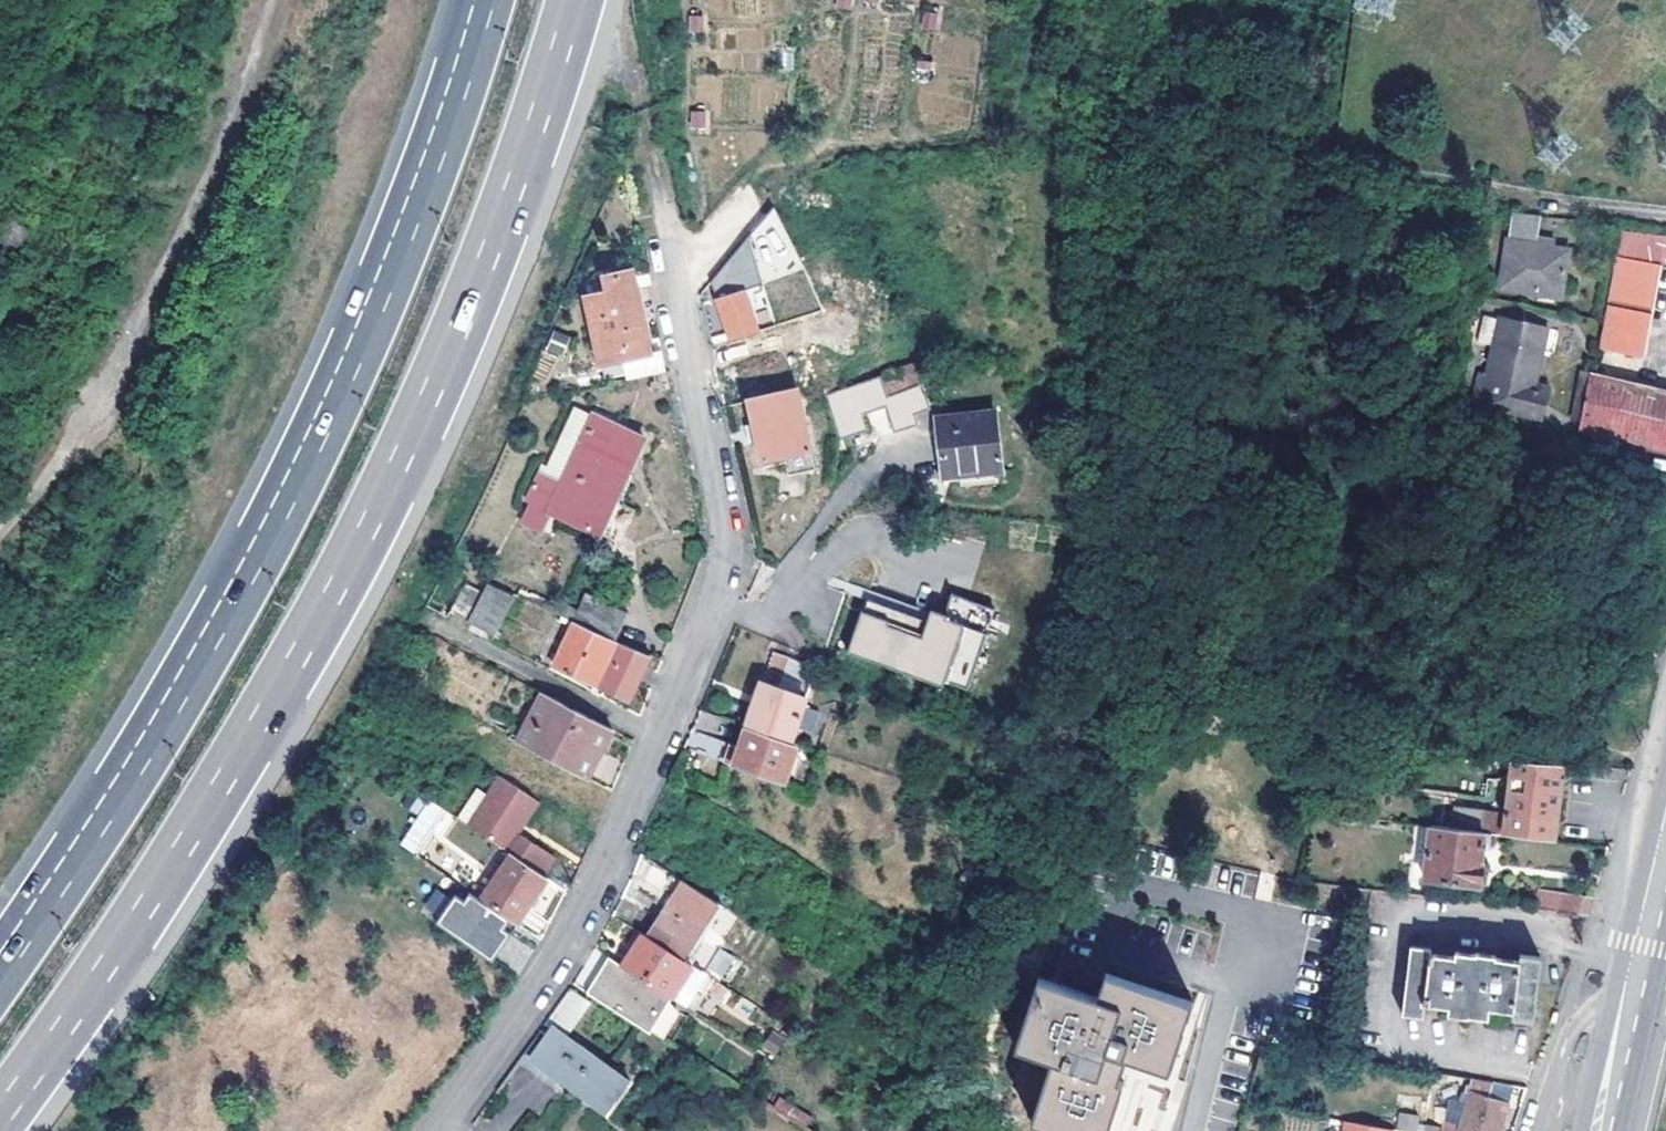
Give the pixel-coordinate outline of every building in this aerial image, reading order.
[(1354,6),(1381,13),(1384,0),(1355,0),(1354,6)] [(922,8),(921,29),(939,30),(940,8),(922,8)] [(1540,244),(1544,216),(1543,216),(1514,212),(1504,288),(1565,296),(1570,249),(1540,244)] [(712,277),(719,296),(747,287),(742,271),(760,251),(785,247),(769,213),(712,277)] [(0,231),(0,252),(6,257),(28,231),(12,217),(0,231)] [(1618,226),(1598,349),(1643,356),(1658,263),(1665,264),(1665,232),(1618,226)] [(601,363),(634,355),(637,375),(665,368),(661,348),(650,351),(632,270),(605,276),(608,292),(586,298),(601,363)] [(719,296),(732,338),(761,329),(747,287),(719,296)] [(1479,373),(1472,404),(1542,418),(1548,389),(1534,385),(1546,326),(1500,316),(1487,375),(1479,373)] [(1665,448),(1665,388),(1587,370),(1577,427),(1665,448)] [(894,380),(898,397),(927,390),(922,373),(894,380)] [(885,383),(861,388),(865,406),(890,400),(885,383)] [(835,394),(842,437),(870,433),(865,406),(861,388),(835,394)] [(798,389),(751,399),(764,459),(812,448),(798,389)] [(927,390),(898,397),(894,399),(894,402),(891,403),(896,439),(921,432),(918,422),(935,417),(927,390)] [(576,407),(550,467),(570,475),(595,416),(576,407)] [(873,434),(891,430),(885,408),(868,413),(873,434)] [(570,475),(550,467),(543,464),(520,515),(537,523),(544,507),(603,533),(615,504),(610,501),(626,464),(631,467),(644,436),(595,416),(570,475)] [(940,426),(945,486),(1004,481),(999,420),(940,426)] [(469,619),(490,580),(472,573),(452,610),(469,619)] [(490,580),(469,619),(496,633),(517,593),(490,580)] [(576,620),(618,638),(630,613),(589,593),(576,620)] [(878,593),(874,606),(949,630),(953,617),(878,593)] [(874,606),(857,659),(952,690),(954,684),(978,691),(1003,612),(959,598),(953,617),(949,630),(874,606)] [(609,674),(604,686),(629,698),(650,653),(618,638),(576,620),(556,664),(597,682),(602,672),(609,674)] [(806,697),(806,696),(763,681),(748,725),(791,740),(806,697)] [(521,682),(497,731),(576,771),(600,723),(521,682)] [(734,763),(785,781),(798,743),(791,740),(748,725),(740,745),(732,743),(726,760),(734,763)] [(1553,838),(1559,781),(1560,772),(1561,764),(1511,761),(1503,832),(1553,838)] [(1576,778),(1579,765),(1561,764),(1560,772),(1559,781),(1576,778)] [(540,801),(501,775),(491,791),(480,785),(460,815),(470,822),(545,873),(556,856),(520,830),(540,801)] [(432,799),(402,842),(414,851),(444,807),(432,799)] [(1484,830),(1433,825),(1426,879),(1480,884),(1483,861),(1480,861),(1482,846),(1484,830)] [(1484,830),(1482,846),(1489,847),(1491,831),(1484,830)] [(511,917),(519,923),(549,878),(511,852),(480,896),(511,917)] [(648,934),(683,958),(720,902),(683,879),(648,934)] [(435,888),(423,907),(437,916),(449,897),(435,888)] [(493,960),(513,932),(509,929),(505,926),(511,917),(480,896),(476,893),(470,901),(462,896),(442,924),(493,960)] [(1561,894),(1559,910),(1589,913),(1593,897),(1561,894)] [(509,929),(513,932),(519,923),(511,917),(505,926),(509,929)] [(622,964),(667,993),(672,996),(692,964),(683,958),(648,934),(644,932),(622,964)] [(718,947),(705,969),(726,982),(739,961),(718,947)] [(1424,1018),(1426,1006),(1448,1009),(1448,1015),(1474,1018),(1487,1020),(1489,1010),(1513,1012),(1513,1017),(1534,1020),(1541,958),(1521,955),(1520,961),(1496,958),(1496,956),(1455,951),(1455,956),(1431,955),(1432,949),(1411,947),(1402,1016),(1424,1018)] [(594,991),(648,1025),(667,993),(622,964),(612,958),(592,990),(594,991)] [(693,967),(675,1001),(693,1011),(711,976),(693,967)] [(1191,1000),(1107,971),(1100,995),(1040,977),(1017,1046),(1055,1058),(1034,1120),(1067,1130),(1107,1130),(1133,1052),(1171,1066),(1191,1000)] [(629,1082),(564,1035),(594,991),(592,990),(576,980),(543,1027),(525,1052),(608,1111),(629,1082)] [(672,996),(667,993),(648,1025),(654,1028),(673,996),(672,996)] [(725,1012),(750,1020),(755,1002),(730,994),(725,1012)] [(771,1030),(761,1048),(775,1056),(785,1038),(771,1030)] [(1508,1104),(1489,1099),(1493,1080),(1471,1077),(1470,1084),(1467,1083),(1465,1093),(1469,1094),(1462,1125),(1456,1124),(1456,1126),(1435,1122),(1434,1125),(1422,1123),(1421,1130),(1501,1130),(1508,1104)] [(1394,1128),(1347,1120),(1345,1130),(1393,1130),(1394,1128)]
